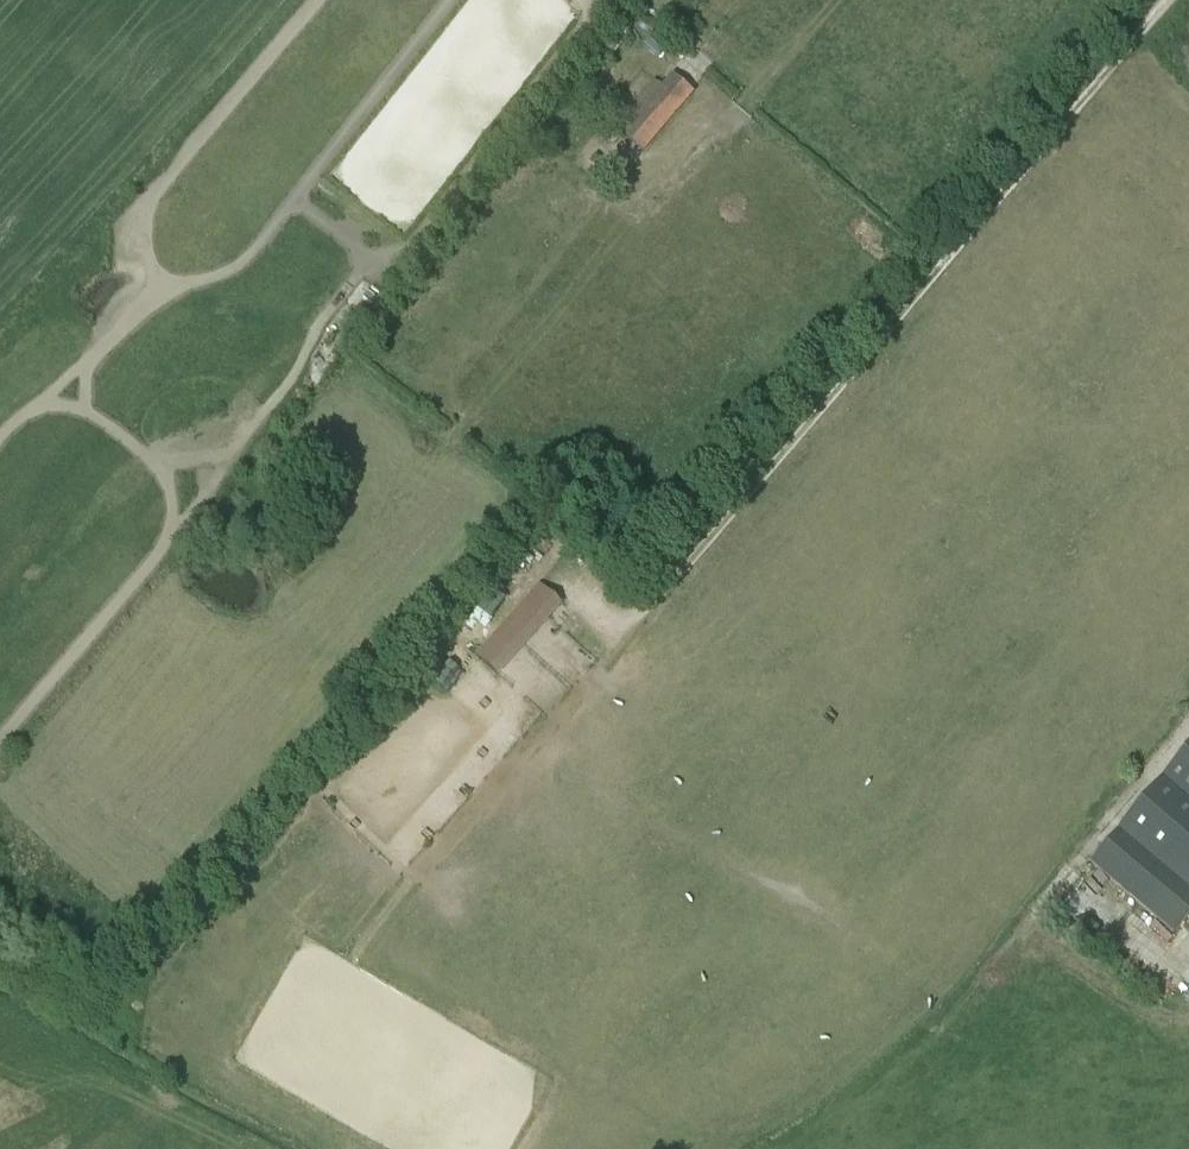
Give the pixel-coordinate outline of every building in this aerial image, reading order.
[(693,93),(673,75),(663,88),(654,80),(629,110),(638,118),(622,135),(643,153),(693,93)] [(472,654),(494,675),(560,603),(537,582),(472,654)] [(1161,781),(1188,804),(1188,748),(1161,781)] [(1124,824),(1188,880),(1188,804),(1161,781),(1124,824)] [(1188,912),(1188,880),(1124,824),(1091,863),(1173,932),(1188,912)]
